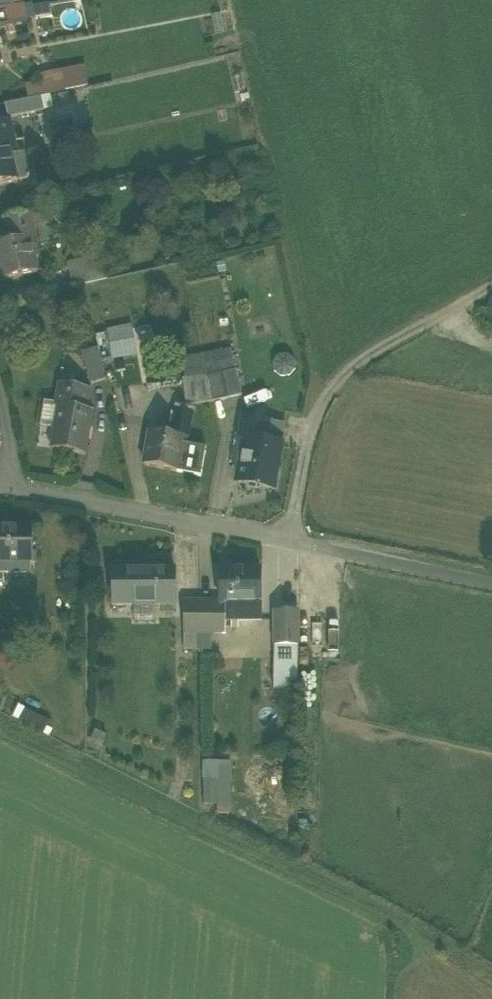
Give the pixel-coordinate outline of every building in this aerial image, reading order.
[(15,6),(14,4),(13,0),(0,0),(0,9),(15,6)] [(33,3),(25,5),(28,19),(35,18),(34,7),(33,3)] [(34,7),(35,18),(52,15),(50,4),(34,7)] [(7,12),(9,24),(9,27),(28,23),(28,19),(25,5),(15,6),(0,9),(0,13),(7,12)] [(9,24),(7,12),(0,13),(0,25),(9,24)] [(225,31),(221,13),(212,15),(215,33),(225,31)] [(26,85),(29,101),(42,98),(52,96),(89,87),(84,65),(37,75),(39,83),(26,85)] [(52,96),(42,98),(45,110),(55,108),(52,96)] [(6,106),(8,118),(45,110),(42,98),(29,101),(6,106)] [(17,180),(12,156),(18,154),(10,121),(0,124),(0,184),(17,180)] [(12,156),(17,180),(31,177),(25,153),(18,154),(12,156)] [(5,281),(38,273),(32,249),(38,247),(31,215),(31,214),(6,220),(11,243),(0,245),(0,259),(5,281)] [(63,260),(70,288),(74,287),(84,285),(107,279),(101,252),(63,260)] [(132,324),(106,329),(109,344),(135,339),(132,324)] [(138,355),(135,339),(109,344),(112,360),(138,355)] [(235,347),(203,355),(207,372),(239,365),(235,347)] [(82,353),(90,385),(107,380),(99,348),(82,353)] [(287,354),(278,356),(273,364),(275,373),(283,377),(292,376),(296,368),(295,359),(287,354)] [(208,376),(207,372),(203,355),(180,358),(183,379),(185,379),(208,376)] [(207,372),(208,376),(214,401),(246,394),(239,365),(207,372)] [(203,403),(214,401),(208,376),(185,379),(183,379),(187,405),(188,405),(203,403)] [(88,410),(92,389),(60,384),(56,403),(59,404),(55,428),(52,449),(86,455),(94,411),(88,410)] [(41,426),(55,428),(59,404),(56,403),(45,402),(41,426)] [(176,410),(171,435),(184,438),(183,443),(188,444),(188,443),(193,413),(176,410)] [(239,483),(273,490),(282,445),(265,442),(269,423),(269,422),(246,418),(245,418),(241,438),(247,439),(239,483)] [(265,442),(282,445),(285,425),(269,422),(269,423),(265,442)] [(178,472),(183,443),(184,438),(171,435),(151,431),(145,466),(178,472)] [(207,447),(188,443),(188,444),(183,443),(178,472),(201,476),(207,447)] [(33,563),(33,529),(0,529),(0,563),(33,563)] [(0,563),(0,574),(33,574),(33,563),(0,563)] [(156,605),(176,605),(176,570),(114,571),(114,606),(134,606),(156,605)] [(260,605),(261,605),(261,571),(221,572),(221,603),(221,605),(226,605),(260,605)] [(184,634),(198,634),(198,602),(184,602),(184,634)] [(212,602),(198,602),(198,634),(212,634),(212,603),(212,602)] [(212,634),(226,634),(226,621),(226,605),(221,605),(221,603),(212,603),(212,634)] [(156,605),(134,606),(134,624),(156,624),(156,605)] [(226,605),(226,621),(259,621),(260,605),(226,605)] [(298,645),(298,613),(275,613),(275,645),(298,645)] [(184,634),(184,650),(198,650),(198,634),(184,634)] [(198,650),(212,650),(212,634),(198,634),(198,650)] [(274,690),(297,690),(298,645),(275,645),(274,690)] [(50,721),(25,708),(19,721),(44,733),(50,721)] [(92,741),(103,746),(107,736),(96,731),(92,741)] [(232,760),(203,761),(204,805),(217,804),(233,804),(232,760)] [(234,815),(233,804),(217,804),(218,815),(234,815)]
